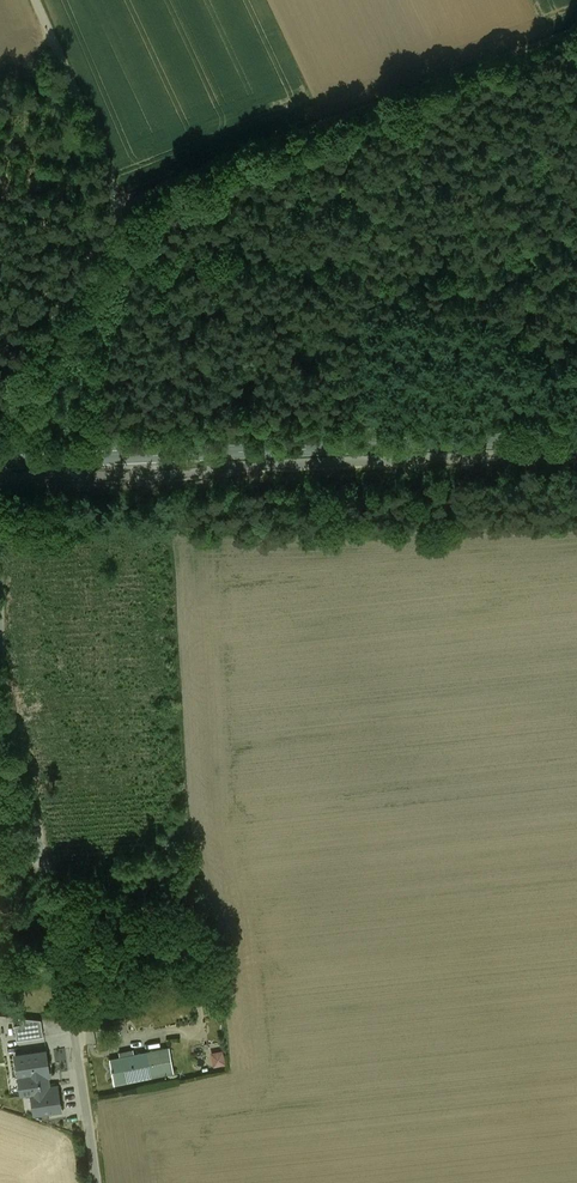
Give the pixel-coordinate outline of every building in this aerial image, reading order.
[(200,971),(197,950),(185,951),(188,973),(200,971)] [(16,1017),(16,1036),(42,1036),(42,1017),(16,1017)] [(57,1048),(62,1071),(71,1069),(66,1047),(57,1048)] [(170,1048),(109,1059),(114,1085),(175,1074),(170,1048)] [(214,1067),(228,1063),(223,1048),(209,1052),(214,1067)] [(17,1083),(18,1091),(37,1089),(34,1053),(4,1055),(6,1084),(17,1083)] [(49,1088),(37,1089),(18,1091),(20,1118),(51,1116),(49,1088)]
